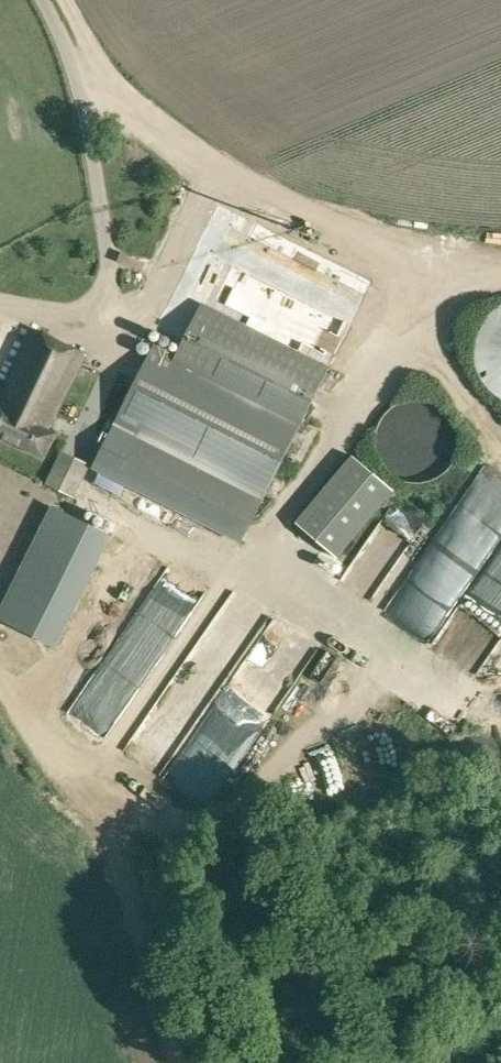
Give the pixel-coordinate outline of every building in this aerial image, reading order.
[(304,298),(286,290),(297,266),(248,244),(221,303),(288,333),(304,298)] [(186,276),(202,262),(191,249),(174,263),(186,276)] [(115,474),(243,541),(300,425),(301,425),(330,367),(202,302),(174,357),(153,346),(113,425),(133,435),(115,474)] [(500,304),(498,305),(497,306),(495,307),(494,308),(492,309),(491,311),(489,312),(488,313),(486,314),(485,316),(484,317),(483,319),(482,320),(480,322),(479,323),(478,325),(478,327),(477,328),(476,330),(475,332),(474,334),(474,335),(473,337),(473,339),(472,341),(472,343),(472,345),(471,347),(471,349),(471,350),(471,352),(471,354),(471,356),(471,358),(472,360),(472,362),(472,364),(473,366),(473,367),(474,369),(474,371),(475,373),(476,375),(477,376),(478,378),(478,380),(479,381),(480,383),(482,384),(483,386),(484,387),(485,389),(486,390),(488,392),(489,393),(491,394),(492,395),(494,396),(495,398),(497,399),(498,400),(500,400),(500,401),(500,304)] [(45,456),(56,434),(48,430),(83,354),(36,332),(4,399),(0,397),(0,435),(45,456)] [(93,365),(99,368),(95,375),(100,378),(112,357),(101,351),(93,365)] [(408,483),(418,483),(426,481),(439,476),(444,472),(449,468),(453,462),(456,453),(457,444),(457,433),(455,425),(449,414),(440,407),(428,400),(416,399),(403,401),(394,405),(387,411),(380,418),(376,428),(374,438),(374,450),(378,460),(383,467),(390,474),(400,480),(408,483)] [(487,411),(500,432),(500,406),(499,404),(487,411)] [(323,442),(329,426),(315,421),(310,437),(323,442)] [(393,490),(353,456),(295,524),(335,558),(393,490)] [(49,600),(80,613),(91,586),(60,573),(49,600)] [(96,665),(79,691),(118,717),(171,639),(156,629),(141,650),(108,628),(95,648),(113,660),(105,671),(96,665)] [(225,791),(284,705),(248,680),(182,774),(202,788),(208,780),(225,791)]
